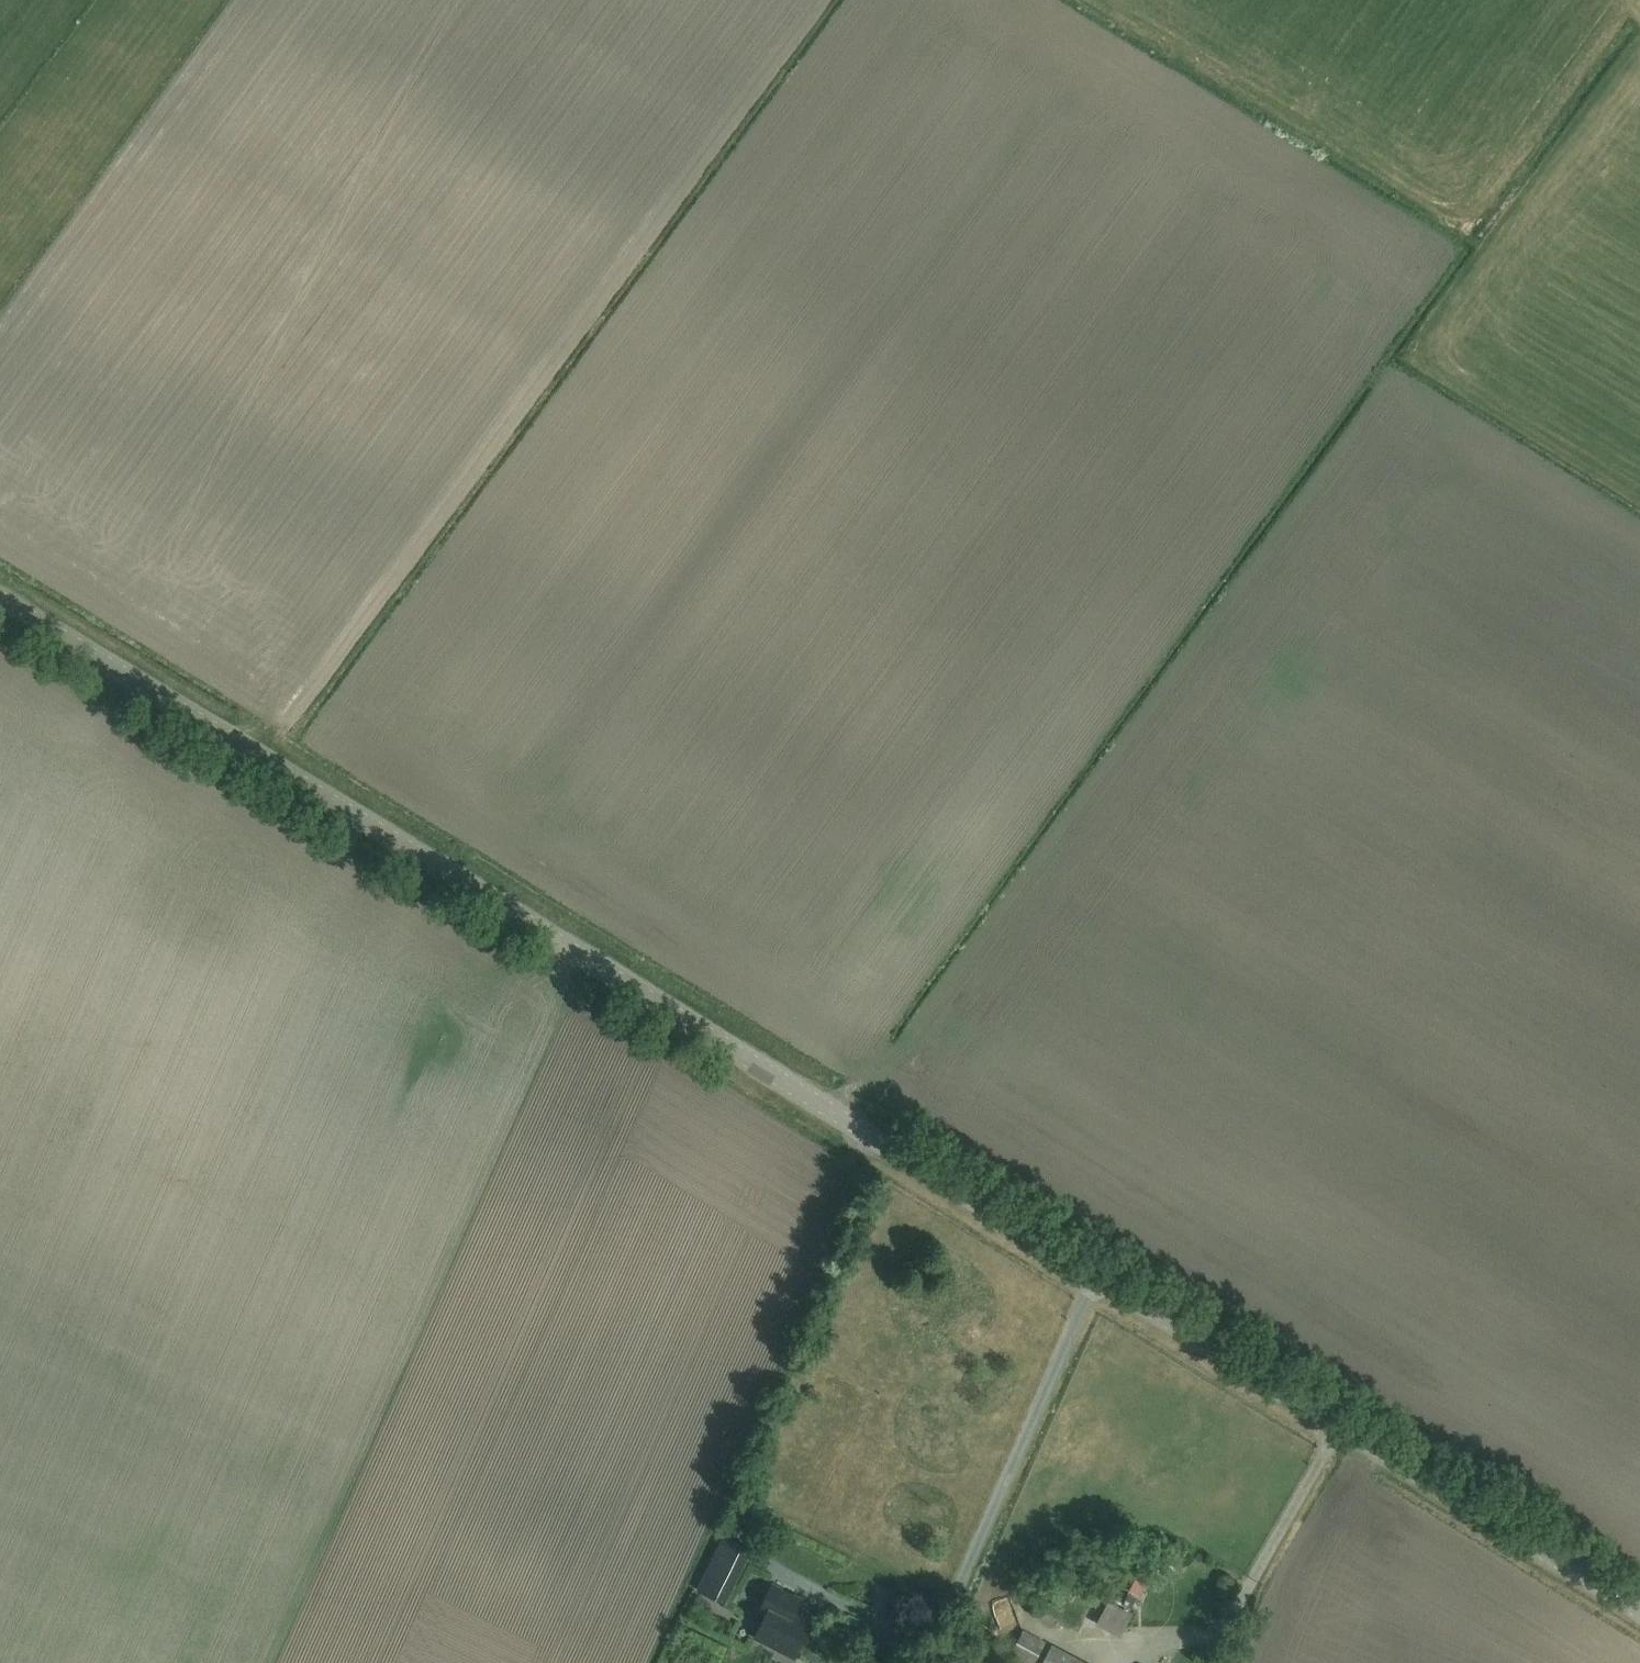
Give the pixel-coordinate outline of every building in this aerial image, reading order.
[(753,1550),(725,1536),(698,1591),(726,1605),(753,1550)] [(1147,1597),(1154,1581),(1141,1575),(1133,1591),(1147,1597)] [(802,1595),(773,1580),(760,1606),(766,1609),(751,1636),(792,1657),(809,1623),(792,1614),(802,1595)] [(1137,1599),(1119,1590),(1113,1602),(1130,1611),(1137,1599)] [(1017,1597),(1000,1601),(1005,1624),(1022,1621),(1017,1597)] [(1132,1615),(1108,1602),(1096,1624),(1121,1637),(1132,1615)] [(1023,1632),(1010,1657),(1023,1662),(1036,1662),(1046,1644),(1023,1632)] [(1052,1645),(1043,1662),(1086,1662),(1052,1645)]
